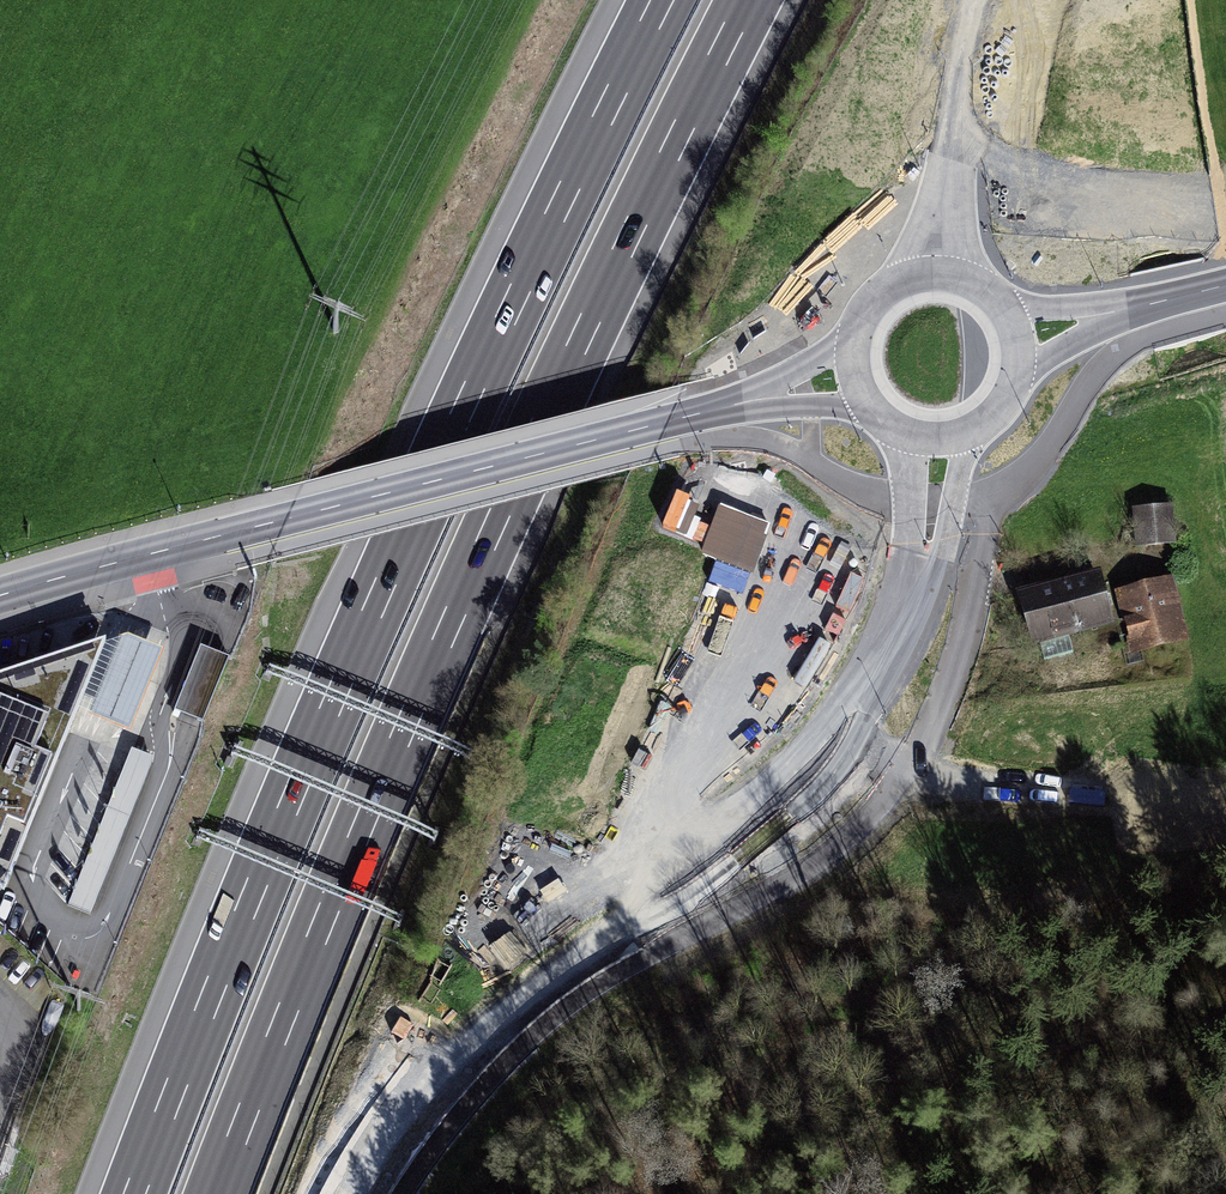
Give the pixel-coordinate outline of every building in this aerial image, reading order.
[(1172,511),(1132,513),(1134,553),(1175,550),(1172,511)] [(1092,585),(1013,603),(1026,656),(1104,637),(1092,585)] [(1173,587),(1117,601),(1133,659),(1189,644),(1173,587)] [(0,667),(0,884),(6,889),(111,632),(0,667)] [(231,644),(202,710),(232,723),(260,657),(231,644)]
